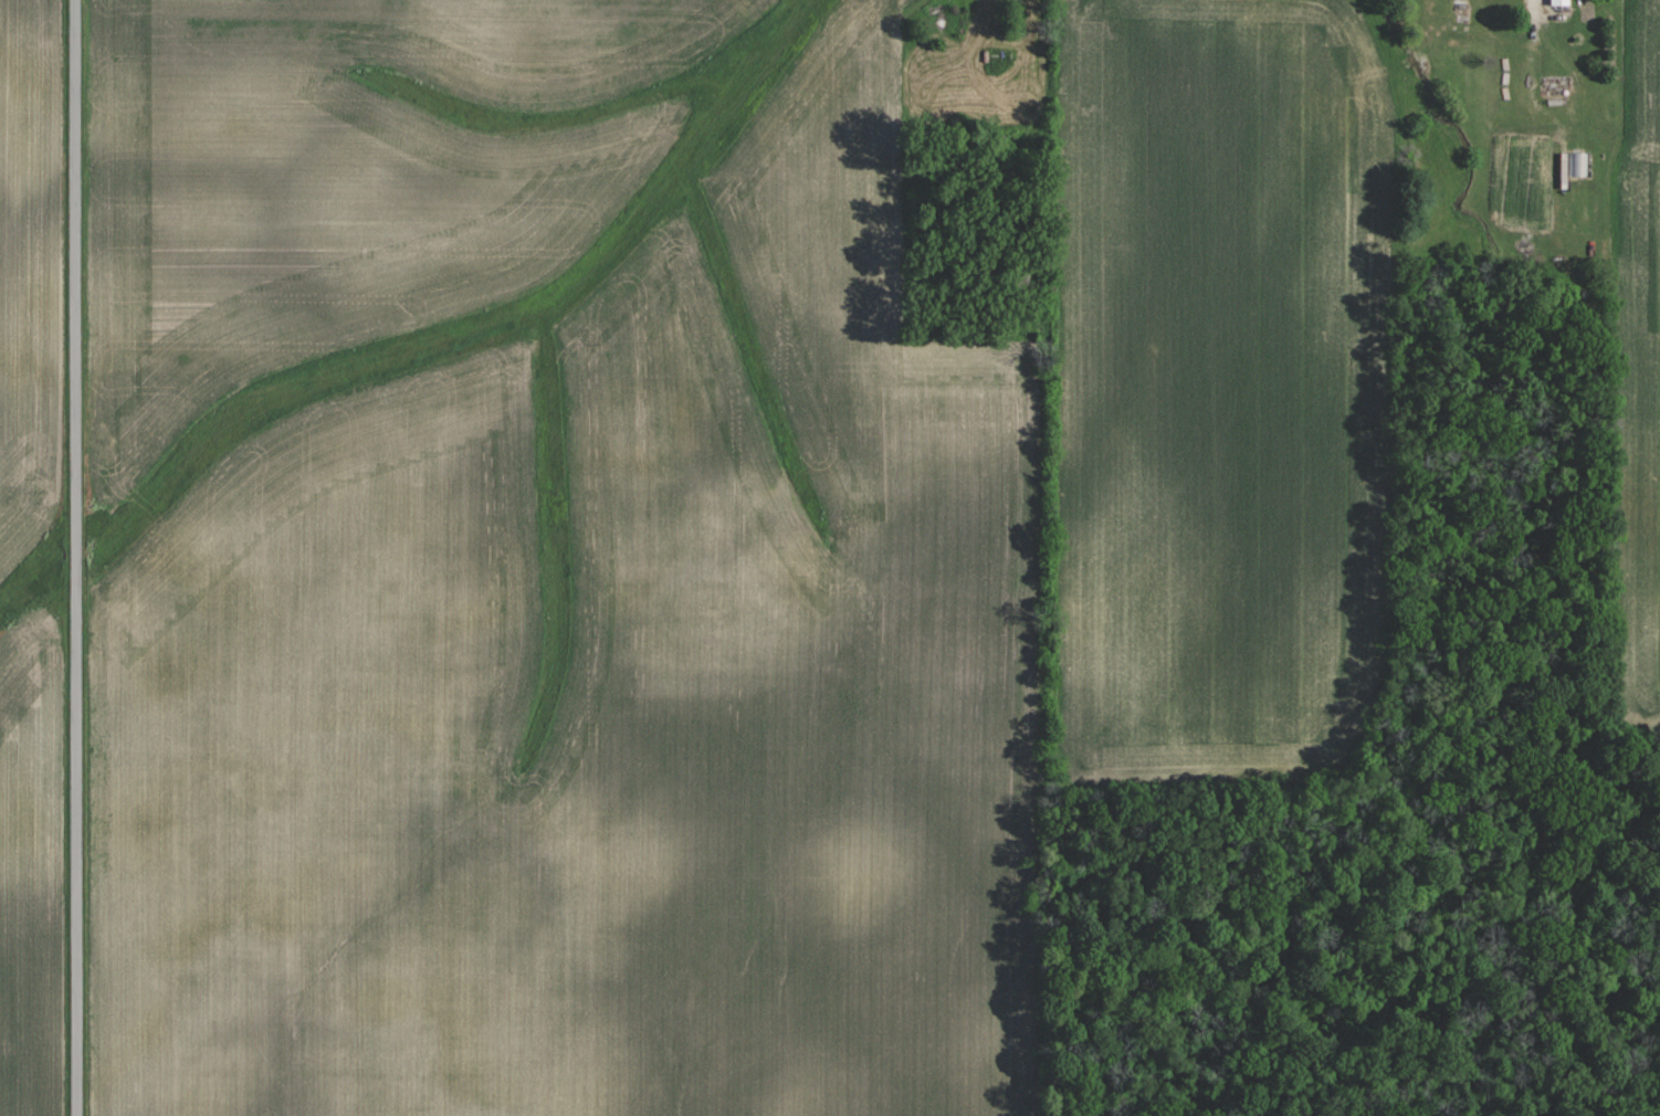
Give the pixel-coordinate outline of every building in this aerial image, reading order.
[(1570,176),(1588,175),(1587,152),(1570,153),(1570,176)]
